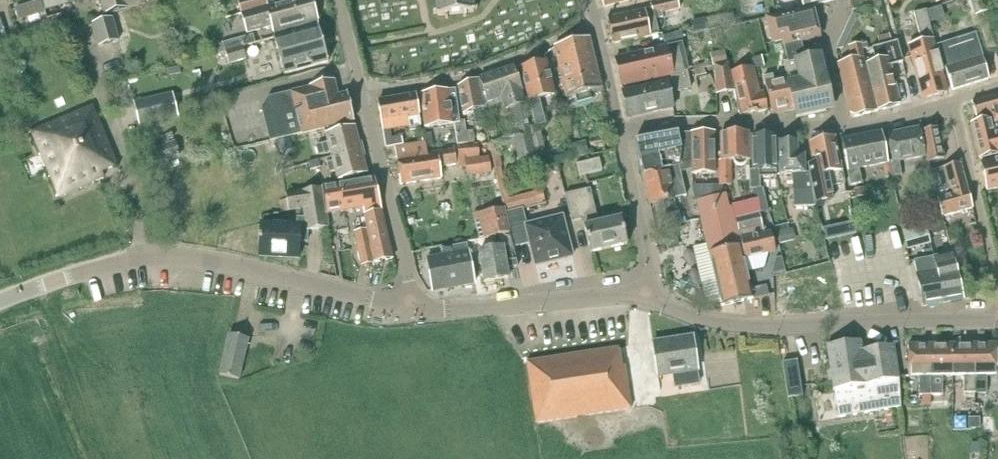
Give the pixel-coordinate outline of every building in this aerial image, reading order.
[(51,0),(45,0),(42,1),(45,11),(53,8),(51,0)] [(53,8),(61,6),(59,0),(51,0),(53,8)] [(105,16),(147,4),(146,0),(101,0),(105,16)] [(242,15),(247,13),(287,2),(287,0),(245,0),(238,2),(242,15)] [(242,15),(247,33),(271,26),(273,34),(317,21),(311,0),(287,0),(287,2),(247,13),(242,15)] [(437,12),(433,12),(434,15),(437,14),(438,16),(446,16),(446,19),(449,19),(448,15),(464,13),(464,17),(467,17),(466,13),(474,13),(474,10),(477,10),(477,7),(473,8),(472,0),(436,0),(437,12)] [(606,19),(612,44),(643,39),(659,34),(655,19),(663,18),(662,13),(679,9),(677,0),(670,0),(650,5),(651,8),(606,19)] [(802,4),(798,6),(799,10),(833,0),(801,0),(802,4)] [(853,11),(881,3),(880,0),(850,0),(853,11)] [(987,11),(984,0),(970,0),(975,15),(987,11)] [(802,42),(815,39),(819,38),(812,8),(767,19),(772,43),(782,41),(787,61),(783,62),(786,77),(773,79),(773,75),(763,77),(771,114),(794,109),(796,118),(833,109),(820,55),(805,58),(802,42)] [(922,41),(909,45),(923,98),(947,92),(926,10),(914,13),(922,41)] [(854,13),(848,24),(853,26),(859,15),(854,13)] [(62,15),(48,18),(52,33),(65,29),(62,15)] [(113,18),(92,23),(98,47),(119,41),(113,18)] [(705,19),(691,22),(693,32),(706,30),(705,19)] [(48,23),(38,27),(41,36),(51,33),(48,23)] [(318,25),(273,38),(284,75),(329,62),(318,25)] [(889,34),(878,37),(880,46),(892,43),(889,34)] [(216,56),(243,47),(255,44),(252,35),(223,44),(223,43),(213,46),(216,56)] [(843,35),(837,49),(843,48),(848,38),(843,35)] [(975,35),(938,47),(952,91),(988,79),(989,79),(975,35)] [(560,70),(594,61),(589,39),(554,47),(560,70)] [(880,60),(866,64),(878,111),(900,105),(890,66),(902,63),(897,41),(892,43),(880,46),(877,47),(880,60)] [(621,87),(670,75),(687,72),(687,71),(689,71),(682,43),(615,59),(621,87)] [(852,61),(839,64),(851,115),(854,117),(876,112),(863,60),(861,50),(867,49),(865,44),(849,47),(852,61)] [(246,59),(243,47),(226,53),(229,64),(246,59)] [(712,66),(714,66),(727,63),(724,50),(709,54),(712,66)] [(755,66),(765,64),(763,56),(753,59),(755,66)] [(601,90),(594,61),(560,70),(567,99),(576,97),(577,103),(591,100),(589,93),(601,90)] [(530,127),(536,157),(537,162),(547,161),(539,126),(545,125),(539,99),(554,95),(546,62),(521,69),(535,126),(530,127)] [(730,74),(727,63),(714,66),(717,94),(734,92),(740,117),(768,110),(763,88),(758,89),(753,68),(730,74)] [(536,157),(530,127),(523,94),(513,67),(480,78),(488,103),(501,98),(505,110),(513,108),(518,130),(498,134),(500,147),(514,144),(518,161),(536,157)] [(687,72),(670,75),(671,79),(667,80),(667,82),(662,83),(662,81),(657,82),(658,84),(623,92),(629,119),(672,110),(668,90),(673,89),(674,93),(691,89),(687,72)] [(477,79),(458,86),(464,115),(473,112),(475,125),(485,122),(477,79)] [(268,99),(262,109),(270,142),(353,121),(346,94),(337,96),(333,81),(310,87),(310,88),(279,96),(268,99)] [(457,146),(475,145),(473,130),(466,131),(464,121),(460,121),(456,89),(421,94),(426,128),(454,124),(457,146)] [(172,93),(134,102),(140,127),(178,118),(172,93)] [(422,128),(419,114),(416,95),(377,102),(386,148),(403,145),(401,136),(392,138),(390,129),(409,125),(409,130),(422,128)] [(976,120),(992,115),(994,125),(997,124),(997,95),(972,102),(976,120)] [(94,104),(32,131),(60,195),(102,176),(99,171),(119,162),(94,104)] [(971,124),(980,159),(997,155),(997,128),(997,127),(993,128),(991,119),(971,124)] [(332,157),(361,150),(354,127),(326,134),(328,143),(316,146),(318,155),(330,152),(332,157)] [(899,161),(924,157),(920,132),(919,128),(887,135),(893,161),(888,162),(891,177),(902,175),(899,161)] [(920,132),(924,157),(926,163),(943,159),(936,128),(920,132)] [(635,141),(643,175),(668,168),(668,166),(682,163),(682,150),(679,132),(635,141)] [(842,140),(851,185),(861,183),(858,168),(887,162),(881,132),(842,140)] [(426,144),(426,149),(433,148),(431,133),(421,134),(423,144),(426,144)] [(691,133),(692,150),(692,170),(692,175),(715,174),(714,133),(691,133)] [(720,186),(726,186),(731,186),(730,162),(733,162),(734,164),(736,165),(737,166),(740,167),(743,166),(746,164),(747,163),(747,162),(748,161),(749,161),(749,133),(721,134),(721,162),(719,165),(720,186)] [(164,147),(156,150),(161,163),(179,156),(175,143),(168,145),(166,139),(172,137),(171,135),(166,137),(165,136),(161,138),(164,147)] [(753,170),(750,171),(750,189),(760,189),(781,189),(776,178),(776,137),(752,137),(753,170)] [(816,177),(808,178),(810,190),(812,190),(814,204),(815,206),(833,202),(830,190),(845,187),(845,185),(836,142),(834,137),(832,137),(809,142),(816,177)] [(783,143),(778,143),(779,175),(793,175),(793,190),(792,190),(793,207),(815,206),(814,204),(812,190),(810,190),(808,178),(808,174),(804,174),(803,155),(797,155),(797,142),(793,142),(793,140),(783,140),(783,143)] [(585,141),(569,145),(572,157),(588,153),(585,141)] [(489,143),(491,154),(498,153),(496,142),(489,143)] [(427,154),(426,149),(426,144),(423,144),(395,148),(401,185),(441,178),(440,167),(466,163),(466,158),(480,157),(478,144),(475,145),(457,146),(453,147),(454,150),(427,154)] [(367,173),(361,150),(332,157),(333,163),(327,164),(329,173),(335,171),(338,181),(367,173)] [(668,166),(668,168),(675,198),(686,196),(680,172),(692,170),(692,150),(682,150),(682,163),(668,166)] [(509,198),(498,153),(491,154),(495,172),(504,209),(504,212),(522,207),(545,201),(542,190),(509,198)] [(495,172),(491,154),(485,155),(486,163),(482,164),(482,163),(465,164),(467,175),(495,172)] [(981,163),(987,189),(987,190),(997,188),(997,159),(981,163)] [(600,160),(577,165),(580,177),(602,171),(600,160)] [(319,161),(308,163),(310,171),(321,169),(319,161)] [(960,163),(930,171),(933,183),(934,186),(942,217),(973,208),(960,163)] [(675,198),(668,168),(643,175),(649,204),(652,203),(653,206),(664,204),(663,201),(675,198)] [(362,208),(363,215),(382,210),(375,177),(345,183),(347,194),(340,195),(343,212),(362,208)] [(321,188),(326,215),(343,212),(340,195),(347,194),(345,183),(321,187),(321,188)] [(720,186),(716,186),(716,196),(716,197),(726,195),(726,193),(726,186),(720,186)] [(866,187),(853,189),(855,199),(868,196),(866,187)] [(326,215),(321,188),(285,194),(286,199),(279,201),(281,212),(302,208),(304,219),(297,219),(297,226),(260,224),(260,238),(258,238),(258,242),(260,242),(259,256),(299,258),(300,242),(307,243),(307,231),(328,227),(326,215)] [(590,189),(566,195),(572,221),(582,219),(590,253),(628,245),(622,219),(598,224),(590,189)] [(707,244),(692,247),(705,305),(721,302),(722,306),(752,299),(750,290),(739,240),(737,232),(731,208),(729,208),(726,195),(716,197),(698,201),(707,244)] [(758,199),(745,202),(748,216),(759,213),(762,213),(758,199)] [(907,205),(899,206),(901,216),(909,215),(907,205)] [(527,225),(522,207),(504,212),(513,248),(530,244),(535,266),(572,257),(562,216),(527,225)] [(509,233),(504,212),(504,209),(483,213),(488,238),(509,233)] [(382,210),(363,215),(375,263),(393,259),(382,210)] [(680,212),(663,216),(667,233),(678,229),(682,224),(680,212)] [(737,232),(739,240),(740,240),(745,259),(775,252),(771,233),(765,234),(759,213),(748,216),(735,219),(738,231),(737,232)] [(834,226),(824,228),(826,240),(836,237),(834,226)] [(366,230),(354,233),(362,266),(374,263),(366,230)] [(789,230),(778,233),(781,244),(791,241),(789,230)] [(509,233),(488,238),(487,238),(483,239),(486,255),(480,256),(484,283),(508,279),(506,268),(518,267),(513,248),(509,233)] [(442,256),(426,259),(432,291),(435,290),(438,291),(445,290),(448,288),(474,283),(467,244),(440,249),(442,256)] [(934,257),(944,303),(963,299),(957,268),(955,268),(952,254),(944,255),(934,257)] [(944,303),(934,257),(915,261),(924,307),(944,303)] [(381,274),(373,273),(371,283),(379,285),(381,274)] [(765,286),(750,290),(752,299),(765,296),(767,295),(765,286)] [(228,335),(219,375),(238,380),(248,340),(228,335)] [(692,338),(653,344),(658,378),(671,376),(673,390),(698,386),(692,338)] [(860,341),(827,346),(838,418),(902,408),(900,380),(894,346),(862,351),(860,341)] [(997,343),(974,344),(975,393),(987,393),(986,376),(997,376),(997,343)] [(942,377),(953,376),(953,344),(931,345),(932,395),(942,395),(942,377)] [(953,344),(953,376),(963,376),(964,394),(975,393),(974,344),(953,344)] [(932,395),(931,345),(908,345),(909,377),(919,377),(920,395),(923,395),(932,395)] [(619,349),(527,363),(536,424),(567,419),(587,416),(631,409),(624,366),(622,367),(619,349)] [(797,362),(782,364),(788,399),(802,397),(797,362)] [(932,396),(922,396),(923,406),(932,406),(932,396)] [(980,417),(968,418),(968,429),(980,428),(980,417)]
